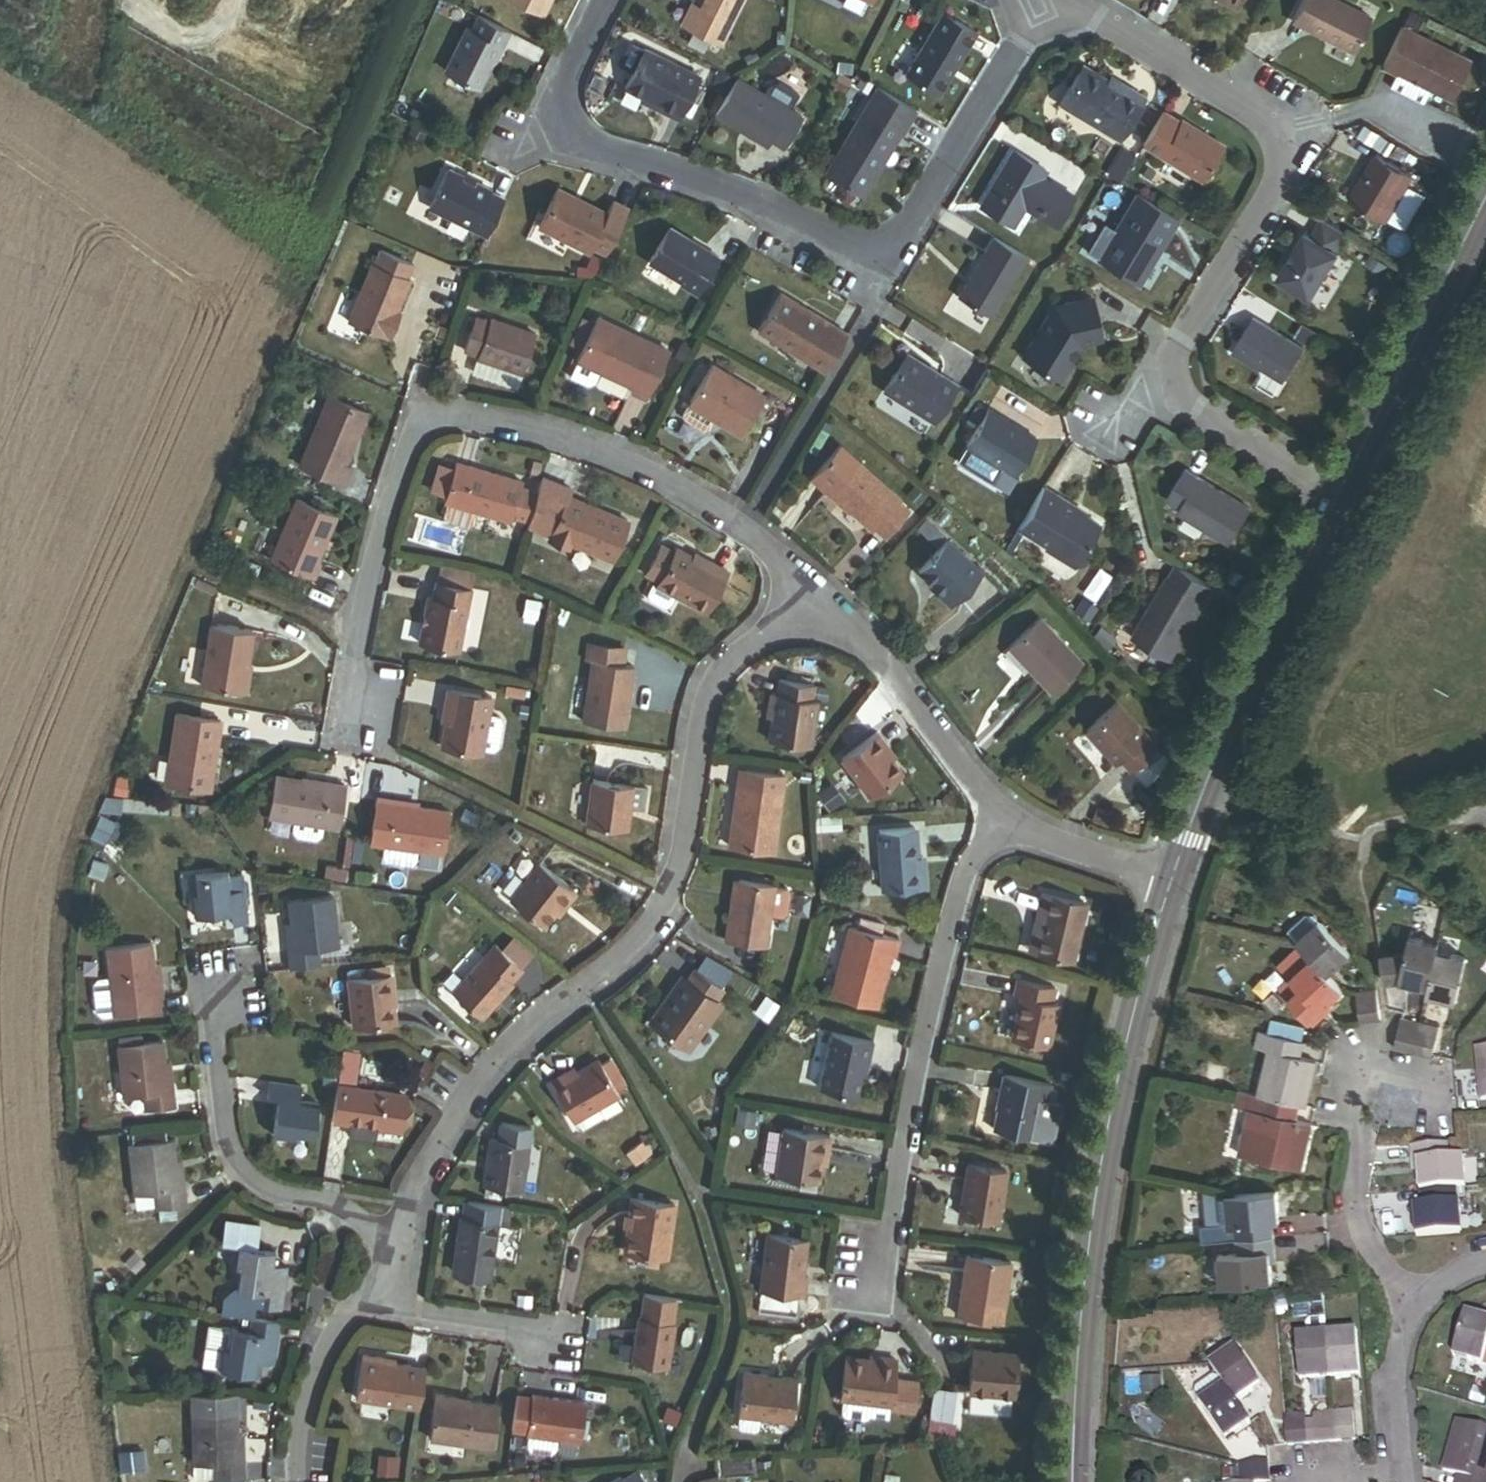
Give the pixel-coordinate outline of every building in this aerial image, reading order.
[(538,15),(545,0),(508,0),(538,15)] [(549,0),(545,0),(538,15),(541,16),(549,0)] [(679,28),(718,47),(741,0),(692,0),(679,28)] [(866,9),(871,0),(849,0),(866,9)] [(1331,0),(1302,0),(1290,23),(1353,54),(1370,20),(1331,0)] [(973,33),(940,13),(903,75),(936,94),(973,33)] [(464,33),(443,76),(477,92),(485,76),(491,65),(493,66),(508,35),(477,20),(469,35),(464,33)] [(1469,60),(1402,26),(1382,66),(1450,99),(1469,60)] [(697,80),(641,52),(622,91),(637,99),(650,105),(647,110),(675,124),(686,102),(694,106),(700,95),(692,91),(697,80)] [(1102,84),(1080,71),(1058,107),(1115,141),(1139,101),(1119,89),(1116,93),(1102,84)] [(1104,80),(1102,84),(1116,93),(1119,89),(1104,80)] [(799,119),(735,81),(714,116),(767,148),(770,143),(781,149),(799,119)] [(836,104),(845,89),(835,83),(826,98),(836,104)] [(912,112),(867,85),(862,94),(868,97),(821,174),(857,197),(877,163),(885,151),(896,133),(898,134),(912,112)] [(647,110),(650,105),(637,99),(635,104),(647,110)] [(1139,146),(1198,182),(1220,146),(1178,121),(1177,124),(1160,113),(1139,146)] [(892,160),(890,154),(885,151),(877,163),(883,166),(889,165),(892,160)] [(1045,173),(1011,153),(978,207),(1012,228),(1023,209),(1054,228),(1073,197),(1042,179),(1045,173)] [(1413,177),(1374,155),(1346,202),(1386,224),(1413,177)] [(492,195),(447,175),(430,213),(487,239),(503,205),(490,199),(492,195)] [(605,218),(553,194),(535,233),(587,257),(590,252),(605,259),(627,213),(610,205),(605,218)] [(1176,220),(1136,195),(1113,233),(1117,236),(1100,264),(1135,286),(1176,220)] [(1302,233),(1275,278),(1311,300),(1338,255),(1337,255),(1348,237),(1319,220),(1317,223),(1309,237),(1302,233)] [(718,260),(669,231),(648,266),(682,287),(680,290),(695,299),(718,260)] [(1117,236),(1113,233),(1095,262),(1100,264),(1117,236)] [(989,318),(1024,258),(993,240),(958,299),(989,318)] [(409,282),(415,269),(378,254),(373,268),(370,267),(347,325),(384,340),(385,337),(390,339),(400,315),(396,314),(409,282)] [(494,286),(494,278),(481,277),(480,285),(494,286)] [(798,307),(781,296),(759,332),(826,373),(848,337),(808,313),(806,315),(797,309),(798,307)] [(1092,297),(1049,307),(1019,356),(1057,378),(1076,346),(1102,339),(1092,297)] [(1303,349),(1252,318),(1230,355),(1249,366),(1252,362),(1262,368),(1284,381),(1303,349)] [(518,377),(533,337),(494,323),(492,326),(477,321),(466,352),(481,357),(479,363),(518,377)] [(595,386),(600,375),(631,389),(629,393),(645,401),(667,352),(597,321),(577,364),(578,364),(571,380),(589,389),(595,386)] [(1313,334),(1299,326),(1294,334),(1308,343),(1313,334)] [(441,345),(445,333),(438,331),(434,343),(441,345)] [(955,389),(907,359),(884,395),(932,425),(955,389)] [(1260,373),(1262,368),(1252,362),(1249,366),(1260,373)] [(518,377),(479,363),(474,378),(513,392),(518,377)] [(764,397),(712,366),(690,404),(712,417),(710,421),(713,422),(739,438),(764,397)] [(343,465),(365,414),(327,397),(299,463),(344,483),(350,468),(343,465)] [(712,417),(690,404),(682,417),(684,422),(702,433),(708,431),(713,422),(710,421),(712,417)] [(1038,443),(989,413),(966,450),(1016,480),(1038,443)] [(816,460),(829,438),(821,433),(808,455),(816,460)] [(898,501),(839,450),(812,481),(870,532),(873,529),(884,539),(908,513),(896,503),(898,501)] [(510,525),(522,486),(458,467),(446,506),(448,506),(444,519),(447,524),(468,530),(472,527),(476,515),(510,525)] [(1252,511),(1187,472),(1167,504),(1182,514),(1180,518),(1229,548),(1252,511)] [(533,510),(538,491),(531,489),(526,508),(533,510)] [(1070,569),(1096,528),(1056,503),(1058,500),(1042,490),(1017,531),(1044,547),(1042,552),(1070,569)] [(316,560),(336,515),(293,496),(265,560),(311,580),(319,561),(316,560)] [(612,564),(629,526),(568,499),(549,542),(569,551),(571,546),(612,564)] [(981,576),(944,542),(915,574),(932,589),(933,587),(939,592),(935,597),(950,610),(981,576)] [(1259,561),(1264,548),(1253,542),(1247,555),(1259,561)] [(706,616),(728,575),(714,567),(712,570),(695,561),(677,552),(675,557),(661,550),(646,578),(659,585),(657,589),(655,588),(649,599),(651,605),(666,613),(672,611),(678,601),(706,616)] [(712,570),(714,567),(696,557),(695,561),(712,570)] [(257,574),(261,565),(245,558),(241,567),(257,574)] [(623,582),(627,571),(619,567),(614,578),(623,582)] [(1132,638),(1171,662),(1208,603),(1206,602),(1214,589),(1178,567),(1170,580),(1168,579),(1132,638)] [(437,585),(473,592),(476,578),(440,572),(437,585)] [(206,591),(209,583),(190,575),(187,583),(206,591)] [(461,655),(473,592),(437,585),(434,601),(430,600),(421,647),(461,655)] [(1078,597),(1068,613),(1083,621),(1092,606),(1078,597)] [(530,618),(539,619),(542,605),(533,604),(530,618)] [(538,627),(539,619),(530,618),(529,625),(538,627)] [(1052,694),(1083,665),(1041,620),(1010,649),(1052,694)] [(248,665),(253,633),(211,626),(201,685),(243,692),(248,665)] [(585,724),(627,730),(636,669),(624,667),(626,651),(591,646),(589,662),(594,663),(585,724)] [(247,693),(252,665),(248,665),(243,692),(247,693)] [(815,702),(817,689),(784,685),(782,697),(773,696),(769,721),(774,722),(770,744),(814,750),(820,703),(815,702)] [(536,702),(538,692),(508,687),(506,697),(536,702)] [(502,751),(507,722),(503,717),(493,715),(496,698),(450,690),(446,706),(450,706),(450,710),(447,725),(443,750),(485,758),(486,754),(497,755),(502,751)] [(1118,707),(1086,736),(1115,769),(1120,764),(1131,776),(1158,751),(1145,736),(1118,707)] [(531,725),(533,710),(525,709),(522,724),(531,725)] [(215,771),(222,722),(177,715),(167,786),(207,792),(211,771),(215,771)] [(1152,729),(1145,736),(1158,751),(1166,744),(1152,729)] [(879,735),(843,762),(872,801),(903,778),(892,763),(883,751),(888,748),(879,735)] [(897,760),(888,748),(883,751),(892,763),(897,760)] [(340,830),(348,787),(319,782),(318,784),(302,781),(277,776),(269,818),(296,822),(324,828),(340,830)] [(520,800),(523,782),(513,780),(510,799),(520,800)] [(630,833),(636,791),(594,785),(588,828),(630,833)] [(125,798),(127,786),(118,786),(117,797),(125,798)] [(740,789),(737,810),(744,811),(747,790),(740,789)] [(731,852),(777,858),(786,795),(747,790),(744,811),(737,810),(731,852)] [(837,806),(827,795),(820,800),(829,812),(837,806)] [(377,802),(420,808),(421,803),(377,797),(377,802)] [(445,854),(451,813),(420,808),(377,802),(371,842),(387,845),(385,856),(389,861),(412,865),(417,861),(419,850),(445,854)] [(1140,824),(1135,814),(1124,821),(1129,830),(1140,824)] [(1107,829),(1109,821),(1096,817),(1094,825),(1107,829)] [(843,820),(818,821),(819,835),(844,833),(843,820)] [(324,828),(296,822),(294,832),(298,838),(317,841),(323,837),(324,828)] [(888,894),(924,892),(922,860),(920,831),(883,833),(888,894)] [(104,882),(109,865),(93,859),(87,876),(104,882)] [(922,860),(924,892),(930,891),(928,859),(922,860)] [(562,919),(579,897),(540,867),(512,904),(546,931),(557,915),(562,919)] [(346,881),(347,873),(334,871),(332,878),(346,881)] [(227,873),(194,877),(197,898),(193,898),(195,917),(231,913),(233,925),(247,924),(244,892),(245,892),(243,876),(227,877),(227,873)] [(371,885),(372,875),(357,873),(356,883),(371,885)] [(743,905),(747,884),(740,883),(737,904),(743,905)] [(792,919),(794,898),(791,893),(778,892),(778,888),(747,884),(743,905),(737,904),(731,946),(769,951),(774,921),(786,923),(792,919)] [(1089,908),(1044,897),(1037,925),(1042,927),(1035,956),(1076,966),(1089,908)] [(291,926),(294,953),(288,954),(290,969),(320,966),(318,950),(339,948),(333,898),(288,903),(291,926)] [(1236,912),(1234,920),(1249,925),(1251,917),(1236,912)] [(1110,930),(1113,917),(1104,914),(1101,927),(1110,930)] [(876,919),(862,915),(860,923),(874,927),(876,919)] [(1349,954),(1315,916),(1307,916),(1288,933),(1312,959),(1321,970),(1329,963),(1334,968),(1349,954)] [(1035,956),(1042,927),(1037,925),(1030,955),(1035,956)] [(285,927),(288,954),(294,953),(291,926),(285,927)] [(853,928),(835,998),(884,1010),(897,958),(901,959),(906,941),(853,928)] [(1435,952),(1437,945),(1422,941),(1423,939),(1408,935),(1403,957),(1379,952),(1383,978),(1406,983),(1427,987),(1435,952)] [(411,949),(413,939),(400,937),(399,947),(411,949)] [(497,946),(486,959),(511,982),(522,969),(497,946)] [(110,979),(113,1004),(133,1001),(135,1016),(164,1013),(162,996),(157,997),(154,969),(152,947),(107,952),(110,979)] [(1457,994),(1466,956),(1450,952),(1449,956),(1435,952),(1427,987),(1425,996),(1445,1001),(1447,992),(1457,994)] [(481,1018),(513,983),(511,982),(486,959),(484,957),(453,992),(481,1018)] [(1328,1003),(1341,991),(1321,970),(1312,959),(1300,970),(1298,967),(1287,977),(1297,988),(1287,998),(1313,1026),(1324,1016),(1315,1007),(1324,998),(1328,1003)] [(658,1023),(695,1048),(725,1002),(724,1001),(733,986),(702,966),(692,980),(688,977),(658,1023)] [(157,997),(162,996),(159,968),(154,969),(157,997)] [(397,1023),(391,975),(349,980),(355,1028),(397,1023)] [(113,1004),(110,979),(98,980),(93,987),(96,1014),(102,1020),(135,1016),(133,1001),(113,1004)] [(1020,983),(1016,999),(1022,1001),(1013,1042),(1052,1050),(1061,1007),(1055,1006),(1058,992),(1020,983)] [(1354,992),(1359,1023),(1379,1020),(1374,989),(1354,992)] [(1273,992),(1261,1002),(1270,1012),(1281,1003),(1273,992)] [(1324,1016),(1333,1008),(1328,1003),(1324,998),(1315,1007),(1324,1016)] [(775,1021),(783,1008),(774,1003),(766,1016),(775,1021)] [(1412,1053),(1419,1022),(1400,1017),(1392,1049),(1412,1053)] [(1271,1019),(1268,1034),(1296,1040),(1300,1026),(1271,1019)] [(1431,1057),(1438,1026),(1419,1022),(1412,1053),(1431,1057)] [(1304,1107),(1314,1061),(1293,1056),(1296,1040),(1268,1034),(1257,1031),(1253,1048),(1268,1051),(1258,1096),(1292,1104),(1304,1107)] [(831,1034),(821,1090),(860,1097),(864,1072),(867,1056),(873,1057),(875,1042),(831,1034)] [(117,1039),(123,1099),(143,1097),(145,1112),(174,1108),(173,1092),(167,1093),(164,1065),(162,1042),(139,1045),(139,1037),(117,1039)] [(1475,1048),(1480,1101),(1485,1100),(1485,1047),(1475,1048)] [(870,1073),(873,1057),(867,1056),(864,1072),(870,1073)] [(350,1084),(352,1063),(343,1062),(340,1082),(350,1084)] [(551,1081),(573,1122),(620,1096),(601,1062),(581,1073),(568,1080),(565,1074),(551,1081)] [(167,1093),(173,1092),(170,1064),(164,1065),(167,1093)] [(577,1067),(565,1074),(568,1080),(581,1073),(577,1067)] [(1209,1067),(1206,1079),(1221,1082),(1224,1070),(1209,1067)] [(334,1092),(336,1077),(327,1076),(325,1090),(334,1092)] [(1053,1090),(1006,1079),(994,1132),(1035,1142),(1044,1103),(1050,1105),(1053,1090)] [(279,1103),(274,1140),(294,1143),(295,1138),(315,1141),(319,1108),(301,1106),(303,1089),(271,1085),(268,1101),(279,1103)] [(396,1131),(401,1096),(349,1089),(339,1087),(336,1087),(332,1122),(346,1124),(347,1120),(377,1124),(376,1128),(396,1131)] [(1252,1095),(1237,1092),(1234,1107),(1249,1110),(1252,1095)] [(1299,1169),(1310,1124),(1289,1119),(1292,1104),(1258,1096),(1252,1095),(1249,1110),(1264,1114),(1253,1159),(1299,1169)] [(517,1114),(525,1105),(517,1098),(509,1107),(517,1114)] [(1249,1110),(1239,1156),(1253,1159),(1264,1114),(1249,1110)] [(756,1131),(758,1116),(740,1113),(737,1128),(756,1131)] [(347,1120),(346,1124),(345,1133),(349,1138),(370,1141),(375,1138),(376,1128),(377,1124),(347,1120)] [(786,1131),(779,1178),(821,1184),(824,1167),(826,1154),(831,1155),(834,1138),(786,1131)] [(125,1149),(131,1201),(150,1199),(152,1213),(182,1209),(180,1193),(174,1194),(171,1165),(169,1144),(159,1145),(158,1132),(133,1135),(134,1148),(125,1149)] [(487,1140),(481,1186),(519,1191),(526,1145),(487,1140)] [(1462,1189),(1461,1172),(1463,1172),(1462,1158),(1448,1159),(1447,1144),(1408,1147),(1409,1162),(1423,1161),(1424,1172),(1416,1173),(1417,1192),(1456,1189),(1462,1189)] [(643,1165),(653,1157),(645,1146),(634,1154),(643,1165)] [(1423,1161),(1409,1162),(1410,1173),(1416,1173),(1424,1172),(1423,1161)] [(174,1194),(180,1193),(177,1165),(171,1165),(174,1194)] [(1009,1174),(973,1168),(964,1219),(1001,1225),(1009,1174)] [(1461,1219),(1460,1203),(1457,1204),(1456,1189),(1417,1192),(1419,1207),(1419,1216),(1413,1216),(1414,1237),(1459,1234),(1458,1219),(1461,1219)] [(1222,1195),(1204,1191),(1207,1225),(1201,1226),(1202,1243),(1235,1239),(1234,1226),(1226,1226),(1225,1210),(1228,1209),(1227,1195),(1222,1195)] [(1273,1236),(1271,1211),(1278,1211),(1276,1191),(1227,1195),(1228,1209),(1225,1210),(1226,1226),(1234,1226),(1235,1239),(1273,1236)] [(634,1195),(626,1250),(664,1255),(672,1200),(634,1195)] [(458,1217),(450,1271),(479,1275),(481,1260),(489,1261),(495,1222),(458,1217)] [(282,1310),(287,1268),(275,1266),(276,1251),(258,1249),(261,1226),(226,1222),(223,1245),(238,1246),(235,1267),(241,1268),(238,1290),(224,1298),(222,1314),(255,1318),(256,1307),(282,1310)] [(771,1234),(762,1291),(808,1298),(811,1280),(807,1280),(813,1240),(771,1234)] [(1262,1263),(1262,1251),(1274,1251),(1273,1236),(1235,1239),(1236,1253),(1216,1255),(1217,1271),(1221,1271),(1222,1286),(1271,1283),(1269,1262),(1262,1263)] [(560,1257),(562,1242),(550,1240),(548,1255),(560,1257)] [(1269,1262),(1275,1262),(1274,1251),(1262,1251),(1262,1263),(1269,1262)] [(136,1274),(146,1265),(136,1254),(126,1264),(136,1274)] [(1012,1265),(969,1259),(961,1315),(1004,1321),(1012,1265)] [(481,1260),(479,1275),(487,1276),(489,1261),(481,1260)] [(152,1319),(153,1311),(139,1310),(138,1317),(152,1319)] [(1482,1326),(1484,1319),(1465,1313),(1453,1355),(1467,1359),(1466,1363),(1481,1367),(1485,1353),(1485,1327),(1482,1326)] [(205,1318),(191,1316),(189,1327),(203,1329),(205,1318)] [(803,1330),(815,1324),(811,1316),(799,1322),(803,1330)] [(1325,1338),(1323,1319),(1308,1320),(1309,1335),(1295,1337),(1298,1375),(1307,1375),(1308,1382),(1328,1381),(1325,1338)] [(275,1366),(280,1323),(254,1320),(252,1334),(233,1331),(230,1351),(224,1350),(221,1372),(261,1376),(262,1364),(275,1366)] [(639,1320),(634,1364),(669,1368),(675,1325),(639,1320)] [(1358,1372),(1355,1332),(1339,1333),(1339,1337),(1325,1338),(1328,1381),(1348,1379),(1348,1372),(1358,1372)] [(1248,1385),(1256,1380),(1233,1348),(1220,1357),(1222,1359),(1209,1368),(1216,1378),(1223,1389),(1235,1405),(1252,1392),(1248,1385)] [(1015,1354),(970,1350),(966,1393),(1011,1397),(1015,1354)] [(383,1358),(362,1355),(356,1398),(419,1408),(425,1370),(399,1366),(382,1363),(383,1358)] [(848,1356),(844,1398),(896,1402),(895,1413),(916,1415),(919,1383),(898,1381),(900,1356),(882,1355),(881,1359),(848,1356)] [(796,1421),(800,1380),(745,1374),(741,1415),(743,1415),(741,1427),(744,1430),(757,1431),(760,1429),(762,1418),(796,1421)] [(1194,1395),(1199,1402),(1208,1396),(1210,1398),(1223,1389),(1216,1378),(1212,1378),(1195,1389),(1194,1395)] [(1140,1380),(1141,1394),(1158,1393),(1157,1379),(1140,1380)] [(927,1434),(952,1435),(955,1387),(930,1385),(927,1434)] [(1235,1405),(1223,1389),(1210,1398),(1208,1396),(1199,1402),(1197,1404),(1220,1436),(1227,1431),(1231,1437),(1249,1425),(1235,1405)] [(196,1481),(217,1481),(246,1480),(245,1464),(240,1464),(238,1436),(236,1394),(191,1396),(196,1481)] [(436,1394),(430,1438),(493,1448),(499,1407),(460,1401),(461,1398),(436,1394)] [(588,1403),(535,1395),(535,1398),(519,1396),(514,1430),(529,1432),(529,1434),(582,1442),(588,1403)] [(1331,1413),(1333,1443),(1353,1442),(1351,1411),(1331,1413)] [(1331,1413),(1311,1414),(1313,1445),(1333,1443),(1331,1413)] [(1304,1415),(1283,1416),(1284,1447),(1306,1446),(1304,1415)] [(822,1440),(831,1440),(832,1423),(823,1422),(822,1440)] [(1457,1422),(1443,1473),(1463,1478),(1462,1481),(1485,1481),(1485,1430),(1457,1422)] [(749,1452),(716,1455),(718,1473),(750,1471),(749,1452)] [(393,1477),(395,1458),(379,1456),(377,1475),(393,1477)] [(143,1472),(143,1462),(133,1462),(133,1472),(143,1472)] [(1237,1465),(1238,1481),(1269,1481),(1267,1463),(1237,1465)]
